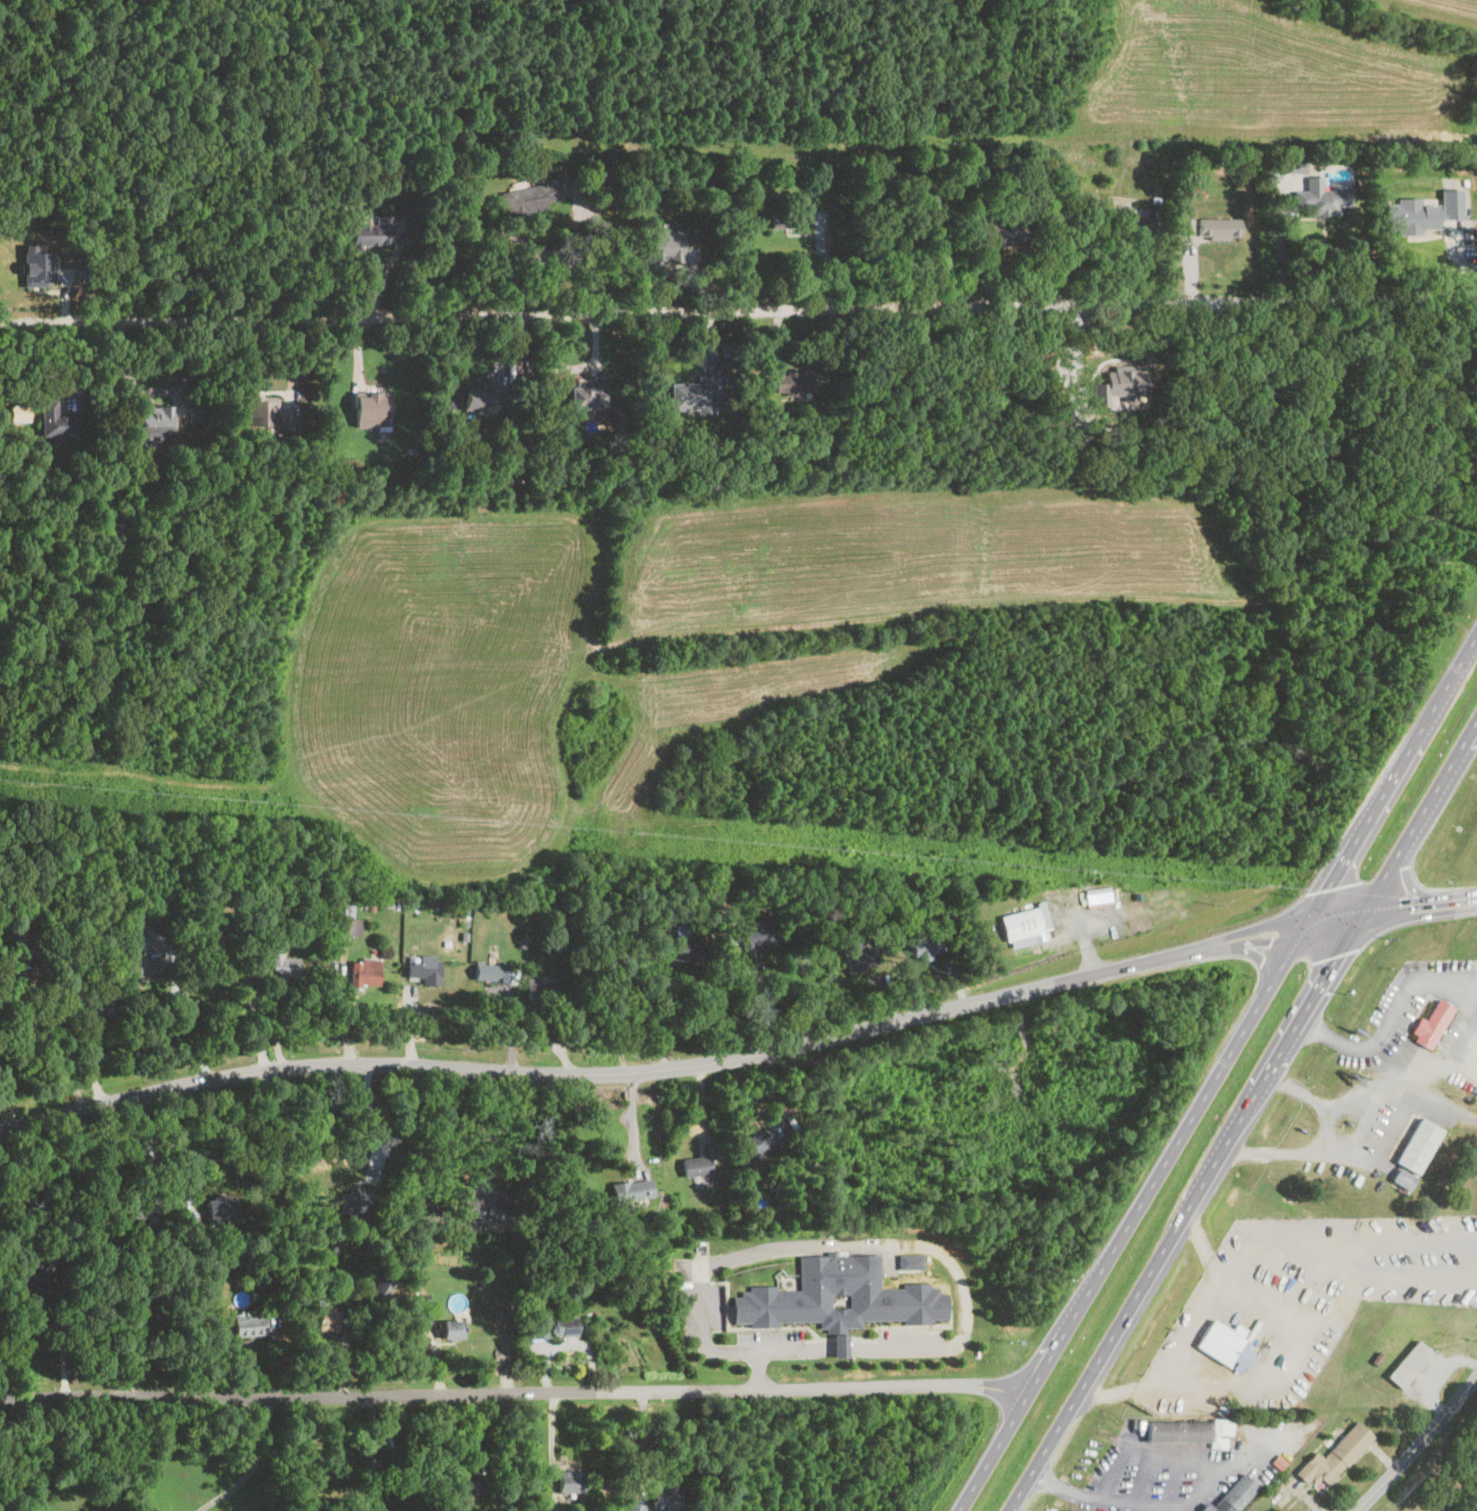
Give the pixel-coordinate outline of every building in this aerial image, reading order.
[(1279,171),(1304,171),(1304,156),(1279,156),(1279,171)] [(1293,207),(1305,207),(1305,214),(1337,215),(1337,206),(1350,206),(1350,188),(1320,188),(1320,176),(1305,176),(1305,190),(1293,190),(1293,207)] [(500,189),(503,215),(546,211),(544,200),(557,199),(555,183),(500,189)] [(1387,197),(1388,231),(1402,231),(1401,236),(1424,236),(1424,230),(1442,229),(1443,220),(1466,219),(1465,189),(1443,189),(1444,205),(1426,205),(1425,197),(1387,197)] [(801,206),(769,206),(769,227),(801,227),(801,206)] [(390,245),(390,215),(373,215),(373,224),(349,224),(349,245),(390,245)] [(1196,216),(1196,234),(1209,234),(1208,238),(1230,239),(1230,235),(1240,235),(1239,216),(1196,216)] [(1123,237),(1153,237),(1153,217),(1123,217),(1123,237)] [(647,229),(648,262),(659,263),(659,258),(682,259),(681,229),(647,229)] [(25,243),(25,287),(48,287),(49,282),(55,282),(54,249),(37,250),(37,243),(25,243)] [(1092,405),(1109,405),(1109,394),(1145,395),(1146,363),(1104,364),(1104,379),(1091,379),(1092,405)] [(813,370),(763,370),(763,392),(813,392),(813,370)] [(670,382),(670,412),(713,412),(713,375),(696,375),(695,383),(670,382)] [(491,415),(495,384),(481,382),(481,389),(465,386),(462,411),(491,415)] [(567,407),(602,407),(602,384),(567,384),(567,407)] [(352,392),(352,427),(388,427),(388,392),(352,392)] [(292,431),(292,408),(275,407),(276,395),(248,395),(247,430),(292,431)] [(40,399),(40,436),(77,436),(77,413),(56,413),(56,399),(40,399)] [(171,437),(171,405),(137,405),(137,437),(171,437)] [(351,903),(342,903),(341,935),(360,936),(361,919),(351,919),(351,903)] [(999,916),(1005,942),(1050,932),(1043,905),(999,916)] [(735,939),(741,939),(741,946),(771,946),(771,927),(735,927),(735,939)] [(937,938),(916,939),(917,958),(938,957),(937,938)] [(847,973),(876,965),(871,947),(842,954),(847,973)] [(271,978),(299,978),(299,958),(282,958),(282,951),(271,951),(271,978)] [(159,957),(127,957),(127,976),(159,976),(159,957)] [(378,987),(379,960),(349,959),(347,986),(378,987)] [(437,963),(408,963),(408,980),(437,980),(437,963)] [(472,980),(495,983),(497,966),(474,963),(472,980)] [(526,1003),(552,1003),(552,979),(526,979),(526,1003)] [(1452,1007),(1436,999),(1425,1021),(1419,1018),(1409,1038),(1430,1049),(1452,1007)] [(1446,1030),(1457,1036),(1464,1024),(1454,1018),(1446,1030)] [(1440,1129),(1417,1117),(1400,1151),(1392,1147),(1386,1159),(1397,1165),(1388,1181),(1408,1191),(1440,1129)] [(744,1137),(750,1155),(777,1145),(771,1127),(744,1137)] [(680,1158),(682,1177),(711,1174),(709,1155),(680,1158)] [(613,1202),(653,1196),(650,1179),(611,1185),(613,1202)] [(1451,1250),(1441,1270),(1446,1272),(1442,1280),(1451,1285),(1472,1248),(1465,1244),(1459,1255),(1451,1250)] [(316,1327),(332,1329),(334,1312),(318,1310),(316,1327)] [(232,1315),(232,1335),(263,1335),(263,1315),(232,1315)] [(552,1336),(575,1336),(575,1318),(552,1318),(552,1336)] [(1194,1346),(1225,1365),(1246,1331),(1235,1324),(1230,1330),(1211,1318),(1194,1346)] [(461,1320),(439,1320),(439,1339),(461,1339),(461,1320)] [(1400,1389),(1430,1352),(1415,1340),(1385,1377),(1400,1389)] [(1225,1443),(1225,1436),(1230,1436),(1230,1421),(1146,1420),(1146,1442),(1225,1443)] [(1372,1437),(1355,1421),(1321,1457),(1314,1451),(1293,1473),(1304,1484),(1307,1481),(1319,1493),(1372,1437)] [(365,1479),(381,1479),(381,1456),(365,1456),(365,1479)] [(557,1493),(579,1493),(579,1472),(557,1472),(557,1493)] [(1206,1503),(1198,1510),(1234,1510),(1257,1487),(1242,1473),(1210,1506),(1206,1503)] [(654,1483),(650,1510),(678,1510),(682,1487),(654,1483)] [(642,1505),(627,1502),(625,1510),(641,1510),(642,1505)]
